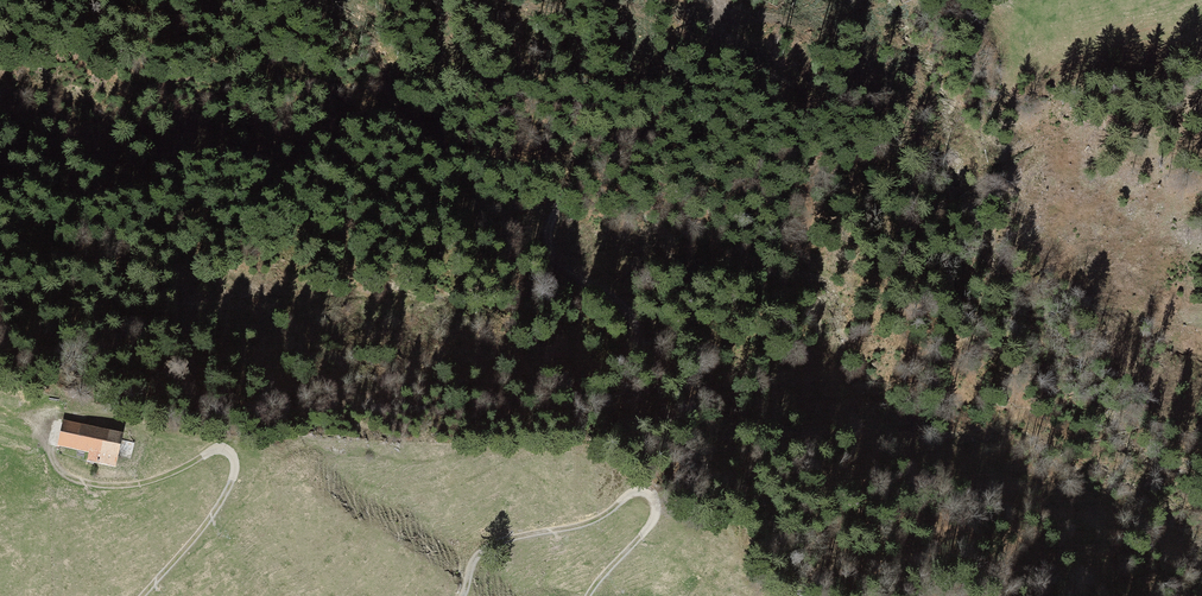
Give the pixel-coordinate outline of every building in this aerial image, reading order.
[(129,434),(68,424),(64,452),(92,456),(90,466),(124,471),(129,434)]
